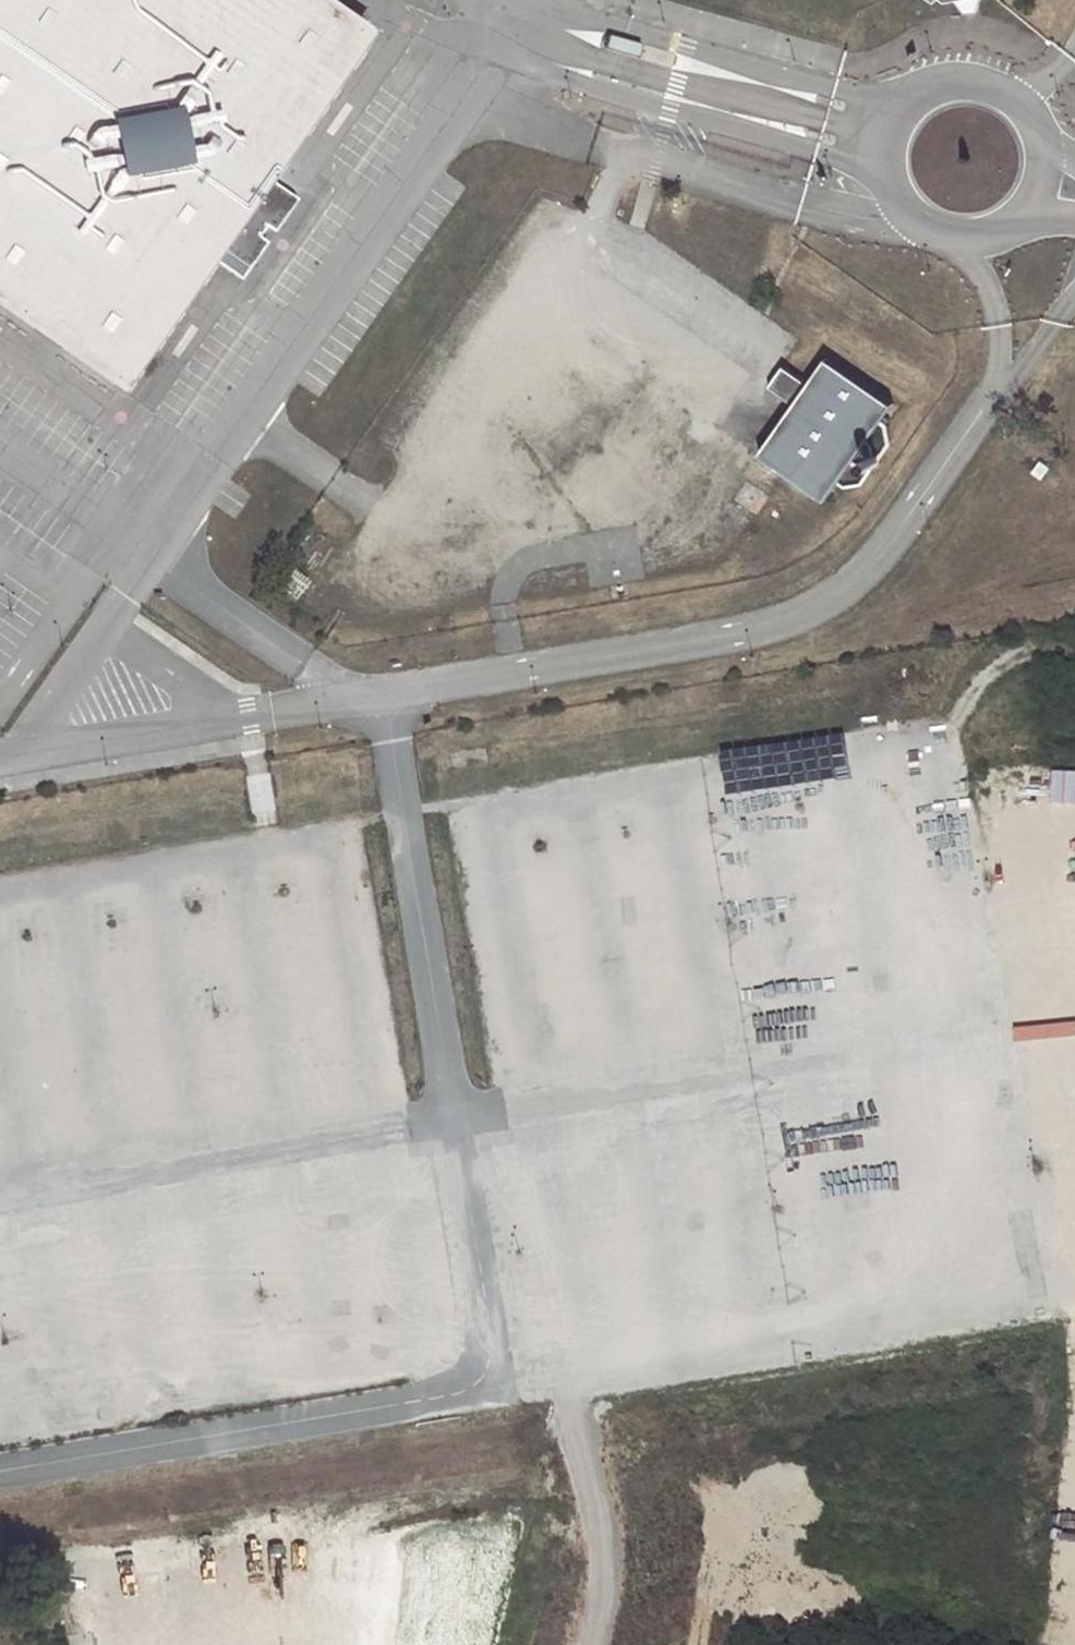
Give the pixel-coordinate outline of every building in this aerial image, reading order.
[(124,390),(213,259),(245,280),(272,242),(263,236),(270,226),(280,231),(301,200),(269,177),(372,31),(327,0),(0,0),(0,304),(124,390)] [(641,46),(608,36),(604,49),(638,59),(641,46)] [(814,385),(787,366),(772,389),(798,407),(764,456),(785,470),(829,501),(896,407),(830,361),(814,385)] [(1048,468),(1039,462),(1031,472),(1041,479),(1048,468)] [(274,814),(271,775),(250,777),(253,816),(274,814)]
